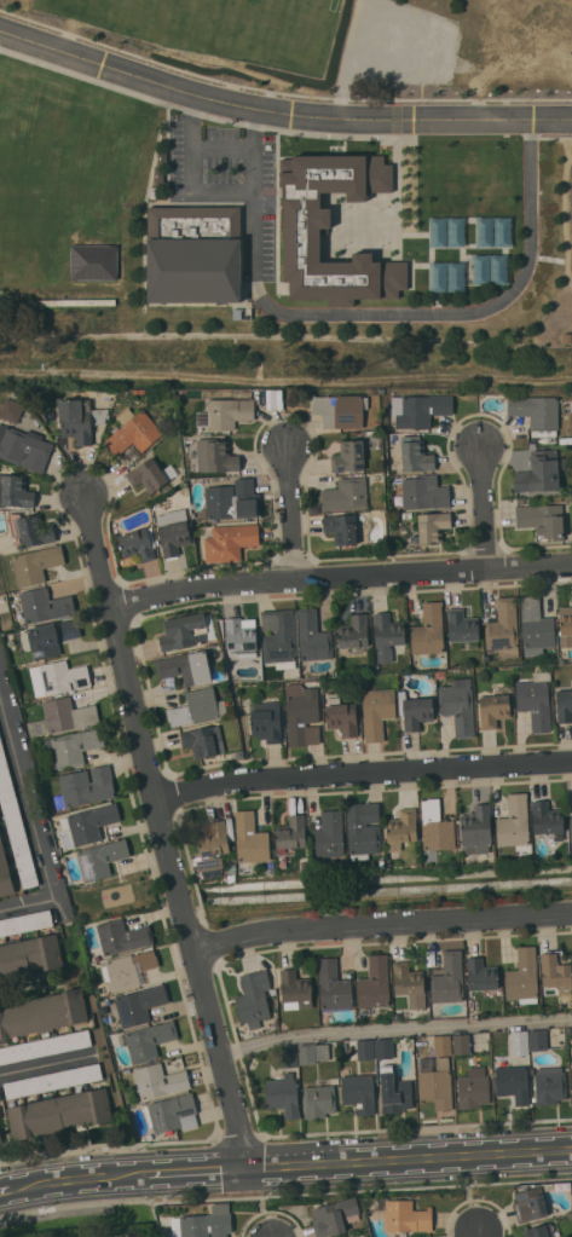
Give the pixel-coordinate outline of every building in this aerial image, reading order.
[(366,191),(366,201),(347,201),(347,192),(320,192),(320,208),(331,208),(331,227),(320,227),(320,261),(353,261),(353,252),(372,253),(372,260),(408,261),(408,289),(399,289),(399,299),(354,297),(354,306),(328,306),(328,299),(320,299),(320,300),(290,299),(290,282),(284,281),(284,227),(282,227),(283,186),(279,186),(281,158),(293,158),(294,154),(385,155),(385,163),(393,163),(393,191),(366,191)] [(148,207),(241,206),(241,301),(148,301),(148,207)] [(431,216),(431,248),(464,248),(464,216),(431,216)] [(475,216),(475,247),(510,247),(510,216),(475,216)] [(71,245),(116,245),(116,281),(73,281),(71,245)] [(475,254),(475,283),(509,283),(509,254),(475,254)] [(429,256),(429,289),(463,289),(463,256),(429,256)] [(242,319),(233,319),(233,308),(242,308),(242,319)] [(17,423),(0,416),(0,413),(6,398),(8,389),(19,389),(27,399),(17,423)] [(324,414),(312,414),(312,395),(316,395),(316,397),(337,397),(337,395),(364,395),(364,397),(368,397),(368,409),(364,409),(364,428),(324,428),(324,414)] [(431,415),(431,428),(397,428),(397,416),(392,416),(392,397),(452,395),(452,414),(431,415)] [(531,416),(507,415),(508,397),(559,397),(559,429),(531,429),(531,416)] [(91,399),(91,409),(110,409),(104,423),(92,423),(92,445),(77,446),(76,435),(63,437),(63,422),(59,422),(58,400),(91,399)] [(254,399),(255,420),(236,421),(236,430),(208,430),(208,426),(197,426),(197,412),(208,412),(208,399),(254,399)] [(141,452),(133,441),(116,457),(104,443),(123,426),(116,417),(128,406),(135,415),(143,409),(163,433),(141,452)] [(30,415),(34,411),(40,420),(35,423),(30,415)] [(16,463),(0,457),(0,424),(6,426),(27,433),(28,429),(44,435),(41,439),(53,444),(42,474),(22,466),(21,467),(15,464),(16,463)] [(208,472),(208,452),(200,452),(200,451),(195,451),(195,450),(184,450),(184,438),(193,438),(193,439),(198,439),(207,439),(208,441),(230,441),(230,455),(241,455),(241,470),(208,472)] [(331,456),(341,456),(340,441),(363,440),(365,470),(333,472),(331,456)] [(401,441),(424,440),(424,455),(435,455),(435,470),(403,472),(403,453),(401,441)] [(564,457),(564,458),(566,458),(566,467),(565,469),(559,469),(560,490),(530,491),(515,491),(514,473),(528,472),(533,472),(532,467),(530,466),(530,463),(530,461),(531,459),(532,458),(532,451),(557,450),(557,457),(564,457)] [(161,470),(172,463),(178,474),(168,480),(169,482),(150,495),(143,481),(134,487),(126,474),(152,456),(161,470)] [(401,479),(415,479),(415,475),(437,474),(438,486),(450,486),(451,507),(404,509),(403,499),(401,479)] [(2,508),(0,507),(0,475),(27,476),(25,491),(35,492),(34,508),(4,504),(2,508)] [(323,510),(322,490),(339,489),(339,479),(365,476),(368,508),(323,510)] [(206,487),(233,486),(235,496),(236,496),(235,479),(254,478),(254,493),(258,493),(258,516),(207,520),(206,487)] [(537,542),(537,526),(516,527),(515,505),(521,505),(521,507),(562,503),(565,541),(537,542)] [(441,527),(443,542),(420,543),(418,514),(451,511),(452,527),(441,527)] [(57,541),(24,547),(22,534),(12,537),(7,513),(21,513),(21,516),(40,513),(44,526),(53,525),(57,541)] [(358,544),(335,545),(334,531),(324,532),(323,516),(356,514),(358,544)] [(172,522),(187,520),(191,542),(178,545),(179,555),(164,557),(158,526),(172,522)] [(241,547),(242,560),(206,562),(204,537),(212,537),(212,526),(259,524),(260,545),(241,547)] [(141,562),(138,553),(126,557),(119,536),(146,526),(146,528),(151,526),(155,547),(156,557),(141,562)] [(62,544),(65,562),(44,568),(46,580),(18,586),(11,555),(62,544)] [(47,585),(50,599),(73,594),(76,612),(25,624),(18,593),(47,585)] [(541,618),(554,617),(555,646),(543,647),(543,654),(524,655),(520,596),(539,595),(541,618)] [(516,602),(519,647),(518,647),(518,657),(501,658),(499,648),(486,649),(485,622),(498,620),(497,597),(516,596),(516,602)] [(412,654),(410,626),(423,625),(422,602),(443,601),(443,605),(441,605),(444,652),(412,654)] [(560,607),(571,606),(571,641),(571,647),(561,647),(560,634),(561,634),(560,607)] [(318,631),(331,630),(334,658),(301,660),(297,608),(317,607),(318,631)] [(447,608),(463,607),(464,618),(479,617),(480,640),(470,640),(470,643),(461,644),(461,641),(450,641),(447,608)] [(277,669),(276,661),(264,661),(262,635),(276,634),(276,630),(262,631),(261,611),(293,608),(296,660),(295,660),(296,667),(277,669)] [(204,611),(204,614),(214,612),(219,636),(216,636),(216,637),(208,640),(208,642),(162,652),(158,636),(166,635),(163,622),(164,620),(204,611)] [(389,622),(404,620),(405,643),(392,644),(393,661),(377,663),(374,613),(389,612),(389,622)] [(369,646),(340,647),(337,625),(352,624),(351,614),(366,613),(369,646)] [(77,617),(82,636),(58,641),(62,654),(34,660),(28,628),(77,617)] [(237,658),(236,649),(227,651),(225,617),(241,617),(241,620),(247,619),(248,623),(255,622),(258,657),(237,658)] [(206,649),(207,654),(209,654),(213,671),(210,672),(213,681),(196,683),(196,684),(185,687),(183,674),(160,678),(155,660),(206,649)] [(35,696),(29,666),(67,659),(68,667),(87,664),(92,686),(46,695),(35,696)] [(515,682),(533,681),(532,671),(550,671),(550,680),(548,681),(549,707),(550,707),(550,726),(551,726),(551,732),(532,732),(531,710),(518,711),(515,682)] [(366,675),(368,684),(358,684),(358,676),(366,675)] [(301,683),(301,684),(304,687),(318,687),(319,721),(306,722),(306,726),(319,724),(320,742),(306,744),(306,745),(289,746),(285,683),(301,683)] [(474,736),(456,738),(455,713),(440,715),(439,687),(472,684),(474,736)] [(195,723),(193,721),(172,727),(171,721),(169,722),(166,710),(185,705),(183,692),(213,686),(216,701),(224,699),(227,715),(195,723)] [(496,718),(497,728),(481,729),(480,696),(495,695),(495,687),(508,686),(508,694),(509,694),(510,717),(496,718)] [(362,690),(394,689),(395,717),(382,718),(383,741),(365,742),(362,690)] [(556,689),(571,689),(571,712),(571,722),(557,723),(556,689)] [(405,690),(405,693),(411,693),(412,698),(433,698),(434,721),(420,721),(420,730),(404,732),(404,715),(400,715),(399,690),(405,690)] [(358,736),(342,738),(341,727),(328,728),(327,705),(327,695),(340,694),(340,704),(347,704),(347,705),(356,705),(358,736)] [(30,738),(27,722),(46,718),(42,701),(70,695),(74,709),(96,704),(100,722),(30,738)] [(282,742),(266,744),(266,738),(260,739),(260,735),(252,735),(249,703),(279,701),(282,742)] [(196,759),(192,746),(183,747),(179,733),(219,724),(225,752),(196,759)] [(100,727),(105,745),(82,750),(85,763),(57,769),(53,748),(46,751),(44,740),(51,739),(51,738),(100,727)] [(23,889),(0,801),(0,737),(39,884),(23,889)] [(243,750),(244,757),(236,758),(235,751),(243,750)] [(110,764),(116,797),(111,798),(110,797),(57,809),(53,796),(62,793),(58,775),(87,769),(89,782),(93,781),(91,768),(110,764)] [(527,792),(527,797),(530,844),(497,845),(496,817),(509,817),(508,793),(527,792)] [(440,821),(453,820),(455,849),(437,850),(437,857),(424,857),(424,850),(423,850),(422,823),(423,823),(422,800),(427,800),(427,798),(439,798),(440,821)] [(548,799),(549,809),(562,809),(564,832),(562,832),(564,840),(554,840),(554,832),(535,833),(532,800),(548,799)] [(99,826),(102,838),(75,845),(70,827),(63,830),(59,819),(67,816),(67,815),(116,802),(121,820),(99,826)] [(380,822),(366,822),(366,825),(380,825),(381,852),(369,852),(369,859),(349,860),(346,803),(379,802),(380,822)] [(490,803),(492,839),(489,843),(491,842),(491,845),(489,845),(489,852),(464,854),(463,845),(462,845),(461,815),(468,815),(468,811),(474,811),(474,804),(490,803)] [(417,840),(400,840),(401,850),(388,851),(387,819),(400,819),(399,809),(415,808),(417,840)] [(255,832),(268,832),(271,860),(250,861),(250,867),(239,867),(239,862),(237,862),(235,810),(254,809),(255,832)] [(343,855),(312,856),(311,828),(322,828),(320,810),(342,809),(343,855)] [(306,846),(287,848),(287,856),(277,856),(277,855),(275,855),(273,848),(277,848),(276,826),(289,825),(289,815),(304,814),(306,846)] [(231,851),(221,854),(224,867),(214,868),(215,875),(203,878),(202,871),(196,871),(192,857),(196,857),(195,851),(200,850),(197,834),(206,833),(203,823),(225,820),(231,851)] [(16,892),(0,897),(0,831),(16,892)] [(126,838),(131,856),(109,862),(111,875),(85,883),(76,851),(126,838)] [(237,872),(229,873),(229,863),(236,863),(237,872)] [(11,935),(0,937),(0,920),(51,909),(53,925),(19,932),(21,938),(12,941),(11,935)] [(104,955),(97,924),(122,918),(126,931),(149,925),(154,943),(104,955)] [(31,973),(0,980),(0,945),(57,933),(64,966),(45,970),(44,965),(30,969),(31,973)] [(538,996),(537,998),(537,1002),(519,1004),(519,998),(507,999),(504,971),(519,970),(518,947),(535,946),(538,996)] [(155,955),(156,954),(160,966),(141,971),(145,984),(141,985),(140,984),(114,992),(110,979),(105,981),(102,966),(106,965),(105,961),(131,954),(132,955),(154,949),(155,955)] [(462,955),(461,955),(464,1000),(432,1002),(431,976),(444,975),(443,950),(462,949),(462,955)] [(571,958),(571,971),(571,984),(571,993),(559,994),(559,985),(543,985),(541,952),(561,950),(562,959),(571,958)] [(388,959),(387,959),(389,1006),(387,1006),(387,1013),(360,1016),(360,1007),(358,1007),(356,978),(370,977),(368,955),(387,954),(388,959)] [(337,979),(351,978),(353,1007),(349,1007),(349,1011),(322,1013),(322,1010),(320,1010),(317,959),(336,956),(337,979)] [(484,967),(497,966),(498,988),(469,990),(467,958),(483,956),(484,967)] [(409,971),(423,970),(426,1007),(409,1008),(408,994),(395,994),(393,963),(409,961),(409,971)] [(271,988),(264,990),(271,1017),(259,1019),(261,1027),(249,1030),(247,1021),(241,1023),(235,996),(244,994),(239,976),(266,969),(271,988)] [(295,969),(296,979),(311,978),(313,1007),(299,1008),(299,1010),(284,1011),(283,993),(281,993),(281,988),(282,988),(281,970),(295,969)] [(146,1007),(150,1021),(122,1028),(117,1010),(114,1011),(110,999),(115,998),(163,984),(168,1001),(146,1007)] [(7,1042),(0,1043),(0,1004),(1,1004),(1,1007),(8,1006),(8,1007),(25,1004),(24,1002),(31,1001),(30,999),(81,988),(88,1019),(52,1028),(52,1030),(39,1033),(39,1030),(6,1037),(7,1042)] [(133,1064),(127,1045),(121,1046),(117,1034),(174,1019),(179,1037),(156,1044),(160,1057),(133,1064)] [(92,1045),(0,1064),(0,1048),(88,1029),(92,1045)] [(547,1050),(531,1051),(530,1030),(547,1029),(547,1050)] [(528,1063),(514,1063),(513,1052),(510,1052),(510,1031),(527,1030),(528,1063)] [(470,1053),(453,1054),(452,1035),(469,1034),(470,1053)] [(451,1054),(434,1056),(433,1036),(451,1035),(451,1054)] [(393,1058),(377,1059),(376,1040),(392,1039),(393,1058)] [(375,1058),(358,1059),(357,1041),(374,1040),(375,1058)] [(317,1064),(300,1065),(299,1045),(316,1042),(317,1064)] [(317,1060),(316,1045),(328,1044),(329,1059),(317,1060)] [(281,1068),(279,1048),(296,1047),(297,1067),(281,1068)] [(437,1070),(435,1057),(449,1057),(449,1070),(451,1070),(452,1110),(434,1111),(434,1099),(420,1099),(417,1071),(437,1070)] [(141,1100),(133,1069),(161,1062),(164,1075),(186,1069),(191,1087),(141,1100)] [(99,1063),(103,1079),(6,1099),(2,1083),(99,1063)] [(527,1065),(530,1105),(510,1106),(510,1102),(515,1102),(515,1094),(497,1096),(495,1067),(527,1065)] [(485,1076),(489,1075),(490,1104),(480,1104),(480,1108),(458,1109),(458,1102),(460,1102),(458,1077),(468,1076),(467,1068),(485,1067),(485,1076)] [(533,1097),(536,1097),(536,1088),(533,1088),(533,1085),(535,1085),(535,1074),(538,1074),(538,1068),(561,1067),(562,1071),(565,1071),(567,1099),(556,1099),(556,1104),(536,1105),(536,1100),(533,1102),(532,1102),(531,1097),(533,1097)] [(284,1079),(283,1073),(293,1071),(294,1079),(297,1079),(299,1110),(300,1110),(300,1118),(285,1120),(284,1108),(266,1109),(265,1080),(284,1079)] [(375,1114),(357,1115),(356,1103),(342,1104),(341,1075),(372,1074),(375,1114)] [(411,1080),(412,1108),(403,1109),(403,1112),(382,1114),(381,1081),(411,1080)] [(335,1085),(336,1112),(325,1112),(327,1117),(305,1118),(304,1087),(335,1085)] [(106,1087),(112,1120),(94,1123),(93,1120),(87,1121),(86,1121),(67,1125),(67,1128),(33,1135),(33,1137),(13,1141),(6,1108),(106,1087)] [(181,1129),(181,1127),(155,1134),(152,1126),(149,1127),(143,1106),(148,1105),(146,1104),(192,1092),(198,1112),(195,1114),(198,1126),(181,1129)] [(548,1215),(519,1222),(514,1203),(516,1202),(514,1192),(541,1185),(548,1215)] [(346,1231),(322,1236),(317,1236),(312,1219),(316,1218),(313,1208),(356,1196),(360,1213),(342,1218),(346,1231)] [(414,1209),(427,1209),(427,1206),(432,1206),(432,1231),(406,1231),(406,1232),(400,1232),(400,1231),(386,1231),(386,1210),(375,1210),(375,1197),(387,1197),(387,1200),(414,1200),(414,1209)] [(227,1232),(228,1236),(212,1236),(212,1233),(210,1233),(210,1236),(173,1236),(172,1218),(180,1216),(180,1215),(212,1214),(212,1204),(230,1203),(230,1213),(231,1213),(232,1232),(227,1232)] [(550,1222),(554,1236),(524,1236),(522,1230),(550,1222)]
